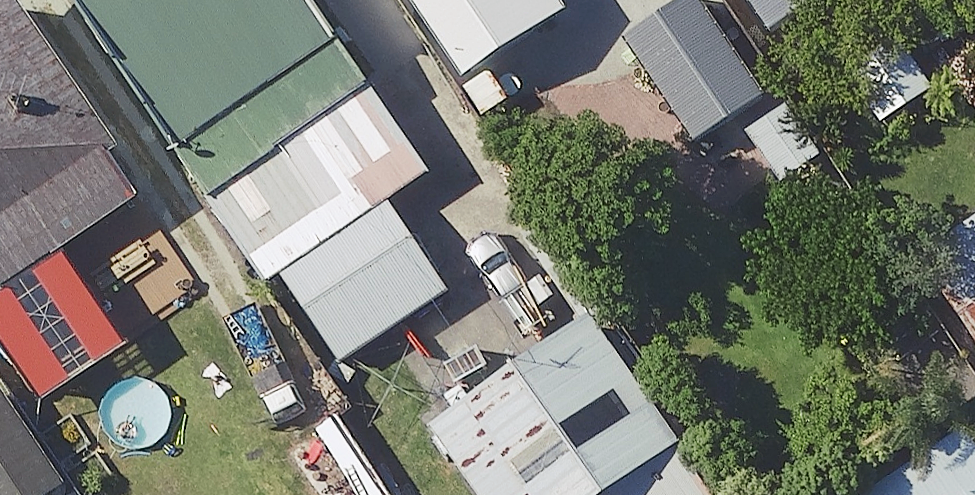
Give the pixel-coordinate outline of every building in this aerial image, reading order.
[(243,272),(257,263),(319,355),(428,283),(364,187),(399,163),(290,0),(61,0),(243,272)] [(533,0),(395,0),(436,64),(534,1),(533,0)] [(682,138),(707,121),(753,189),(798,159),(691,0),(626,0),(601,17),(682,138)] [(754,19),(780,0),(740,0),(754,19)] [(0,27),(0,265),(24,249),(40,273),(127,215),(0,27)] [(894,250),(974,367),(974,366),(974,194),(894,250)] [(564,294),(403,410),(464,494),(709,494),(564,294)] [(323,407),(262,449),(294,494),(383,494),(323,407)] [(0,430),(0,494),(12,494),(34,480),(0,430)]
